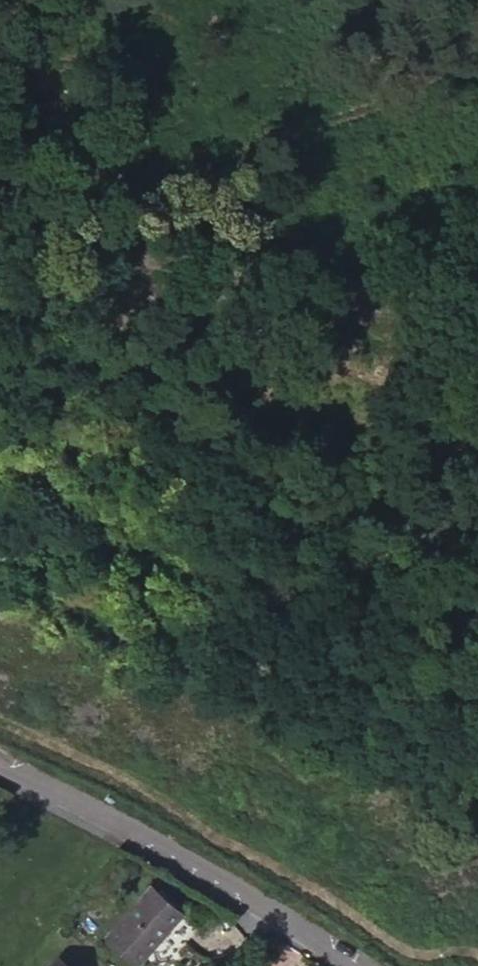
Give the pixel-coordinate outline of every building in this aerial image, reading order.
[(118,949),(138,965),(154,965),(189,928),(192,924),(163,898),(118,949)] [(154,965),(176,965),(201,938),(189,928),(154,965)]
